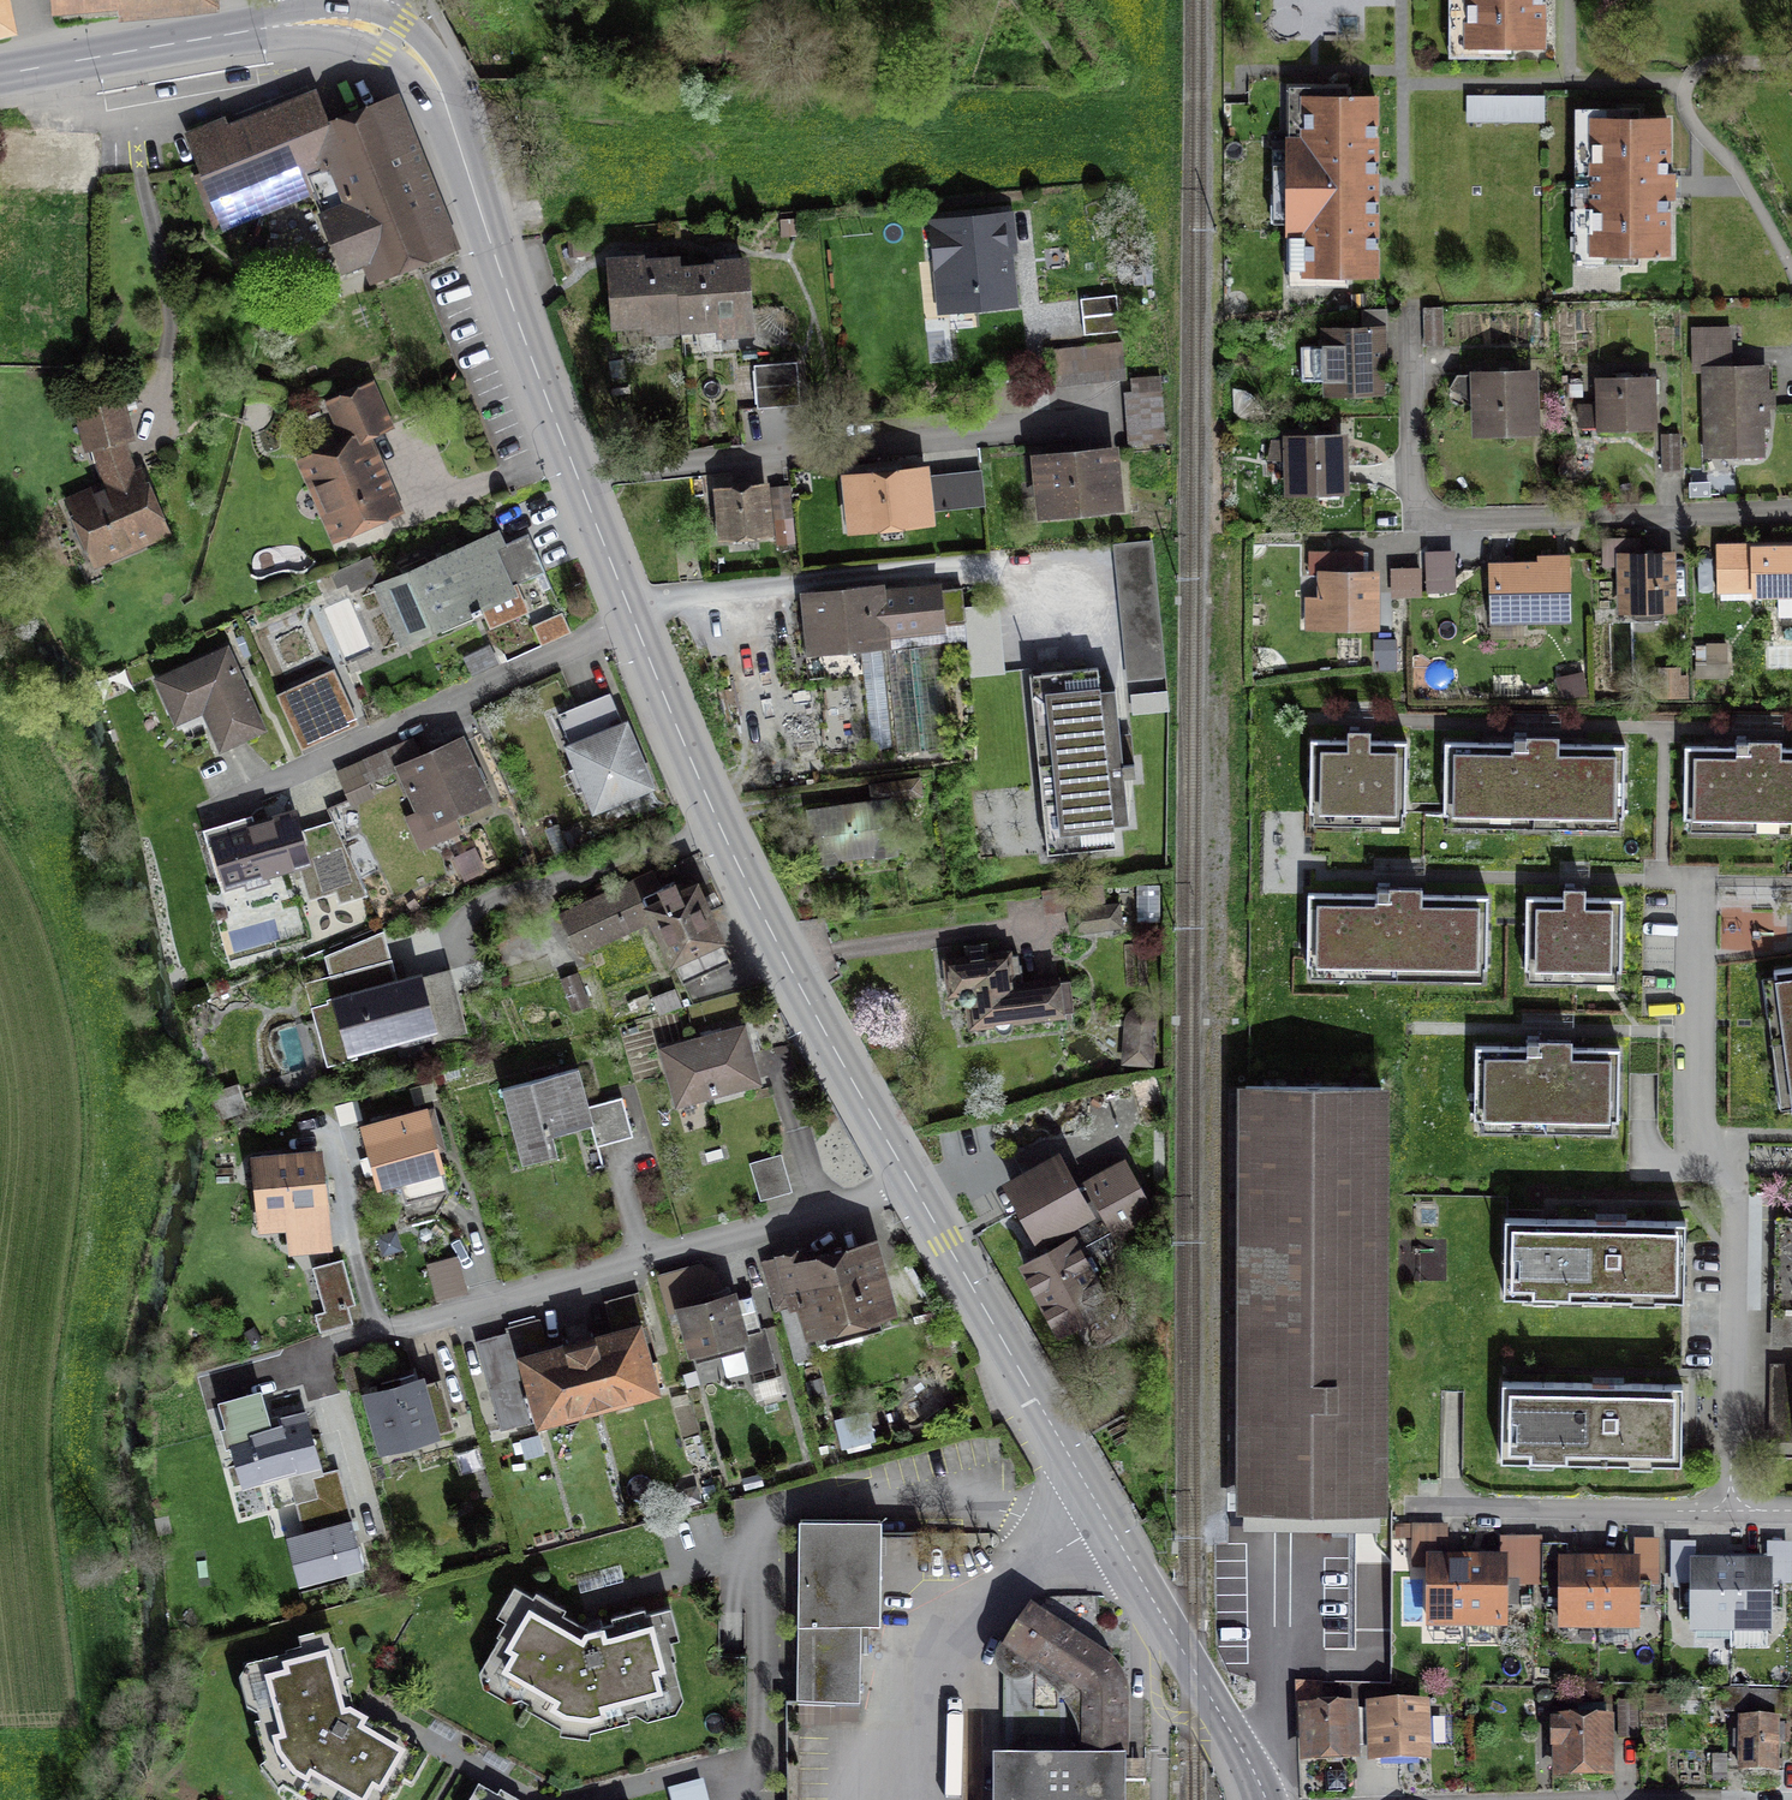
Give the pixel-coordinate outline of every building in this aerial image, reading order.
[(1464,40),(1540,41),(1541,0),(1464,0),(1464,40)] [(1548,99),(1471,100),(1471,130),(1548,130),(1548,99)] [(324,125),(314,101),(254,125),(233,132),(229,121),(191,136),(226,226),(315,192),(345,270),(375,258),(378,267),(438,244),(424,209),(383,102),(324,125)] [(1385,282),(1387,106),(1317,105),(1317,145),(1298,145),(1297,240),(1316,240),(1315,282),(1385,282)] [(1679,124),(1601,125),(1602,256),(1680,255),(1679,124)] [(1002,225),(935,230),(941,308),(1009,302),(1002,225)] [(679,263),(684,317),(685,330),(760,324),(755,257),(679,263)] [(684,317),(679,263),(615,268),(619,322),(684,317)] [(1123,301),(1086,305),(1090,340),(1126,336),(1123,301)] [(1446,313),(1425,313),(1426,350),(1447,349),(1446,313)] [(1390,331),(1325,333),(1327,404),(1392,402),(1390,331)] [(1736,331),(1696,332),(1697,370),(1738,368),(1736,331)] [(1123,346),(1053,353),(1057,386),(1126,379),(1123,346)] [(805,367),(760,370),(764,415),(747,417),(749,450),(826,444),(823,407),(808,408),(805,367)] [(1547,372),(1477,375),(1480,440),(1549,437),(1547,372)] [(1774,372),(1708,372),(1709,459),(1774,458),(1774,372)] [(1163,380),(1130,384),(1136,448),(1169,445),(1163,380)] [(1663,380),(1605,380),(1605,435),(1663,435),(1663,380)] [(379,387),(327,410),(344,438),(363,439),(346,460),(325,457),(294,469),(331,554),(409,518),(375,444),(400,430),(379,387)] [(129,437),(120,400),(79,411),(92,447),(104,442),(118,483),(74,506),(95,561),(164,531),(140,475),(129,480),(114,442),(129,437)] [(1354,437),(1292,439),(1294,499),(1356,497),(1354,437)] [(1686,439),(1664,440),(1664,475),(1686,475),(1686,439)] [(1125,451),(1041,459),(1047,518),(1131,510),(1125,451)] [(938,468),(852,479),(859,539),(945,528),(938,468)] [(763,482),(708,488),(714,542),(770,536),(763,482)] [(794,521),(793,487),(775,487),(775,522),(794,521)] [(504,534),(381,589),(410,653),(554,588),(534,542),(512,552),(504,534)] [(1155,546),(1118,550),(1133,687),(1170,683),(1155,546)] [(1725,550),(1725,597),(1791,597),(1791,551),(1725,550)] [(1454,592),(1455,555),(1432,555),(1431,591),(1454,592)] [(1685,557),(1625,556),(1624,618),(1685,618),(1685,557)] [(1574,565),(1497,567),(1498,624),(1575,623),(1574,565)] [(1426,569),(1396,569),(1396,595),(1425,595),(1426,569)] [(1376,571),(1314,570),(1313,630),(1375,631),(1376,571)] [(895,583),(809,590),(814,656),(863,652),(871,754),(948,748),(939,640),(967,638),(963,584),(896,589),(895,583)] [(235,649),(161,683),(183,731),(211,718),(229,756),(275,735),(235,649)] [(329,731),(357,720),(336,670),(280,692),(301,743),(329,731)] [(1110,673),(1039,680),(1058,861),(1128,854),(1110,673)] [(1681,678),(1653,676),(1651,701),(1680,702),(1681,678)] [(623,697),(563,721),(603,818),(663,794),(623,697)] [(1406,741),(1313,737),(1310,813),(1404,816),(1406,741)] [(500,806),(469,741),(427,761),(417,739),(342,774),(352,796),(403,772),(424,817),(411,822),(427,856),(465,839),(459,825),(500,806)] [(1631,751),(1453,747),(1451,816),(1630,820),(1631,751)] [(1689,756),(1689,824),(1791,825),(1791,758),(1689,756)] [(875,799),(808,806),(814,863),(906,854),(900,796),(927,793),(925,776),(873,782),(875,799)] [(300,812),(217,838),(235,894),(318,868),(300,812)] [(662,873),(568,919),(587,957),(659,921),(684,971),(737,945),(704,879),(673,894),(662,873)] [(1116,903),(1089,907),(1086,886),(1045,891),(1047,908),(1070,905),(1073,932),(1119,926),(1116,903)] [(1621,899),(1526,897),(1525,967),(1620,968),(1621,899)] [(1488,922),(1315,916),(1313,971),(1487,977),(1488,922)] [(1018,958),(955,965),(960,1007),(982,1005),(985,1033),(1076,1022),(1072,987),(1023,993),(1018,958)] [(1775,969),(1791,1088),(1791,966),(1775,969)] [(428,980),(344,999),(357,1054),(441,1035),(428,980)] [(582,982),(564,989),(576,1020),(594,1013),(582,982)] [(1164,1013),(1129,1011),(1126,1068),(1160,1071),(1164,1013)] [(748,1037),(667,1061),(683,1113),(763,1089),(748,1037)] [(1617,1044),(1480,1038),(1477,1116),(1614,1121),(1617,1044)] [(270,1075),(262,1046),(217,1060),(225,1088),(211,1092),(218,1116),(246,1108),(239,1084),(270,1075)] [(588,1073),(512,1092),(532,1170),(562,1162),(557,1144),(601,1133),(606,1154),(640,1145),(630,1105),(598,1113),(588,1073)] [(1375,1507),(1379,1092),(1249,1091),(1245,1506),(1375,1507)] [(436,1124),(369,1142),(383,1194),(449,1177),(436,1124)] [(1071,1229),(1100,1215),(1113,1239),(1151,1217),(1121,1165),(1083,1186),(1062,1150),(1005,1183),(1048,1248),(1026,1265),(1077,1352),(1133,1321),(1090,1246),(1081,1245),(1071,1229)] [(318,1154),(254,1158),(256,1198),(287,1197),(289,1234),(323,1232),(318,1154)] [(787,1161),(757,1169),(768,1208),(798,1199),(787,1161)] [(1696,1227),(1512,1226),(1511,1301),(1696,1303),(1696,1227)] [(804,1257),(764,1267),(776,1315),(804,1308),(814,1348),(912,1324),(892,1243),(806,1265),(804,1257)] [(455,1254),(428,1261),(436,1295),(463,1288),(455,1254)] [(348,1266),(318,1275),(330,1318),(319,1321),(324,1340),(358,1331),(354,1317),(362,1315),(348,1266)] [(706,1272),(663,1282),(675,1329),(685,1327),(694,1362),(756,1346),(744,1297),(731,1301),(726,1283),(706,1272)] [(617,1335),(604,1338),(558,1348),(543,1352),(538,1328),(480,1341),(499,1429),(665,1392),(642,1293),(609,1300),(617,1335)] [(435,1383),(373,1399),(389,1458),(450,1443),(435,1383)] [(1697,1392),(1510,1390),(1509,1467),(1696,1470),(1697,1392)] [(306,1416),(233,1437),(246,1485),(320,1465),(306,1416)] [(300,1586),(366,1567),(353,1523),(344,1489),(296,1502),(304,1532),(287,1537),(300,1586)] [(882,1517),(800,1516),(797,1705),(860,1706),(861,1623),(880,1623),(882,1517)] [(1425,1564),(1424,1624),(1506,1625),(1506,1563),(1482,1564),(1447,1564),(1425,1564)] [(1611,1566),(1576,1565),(1561,1565),(1559,1625),(1635,1627),(1636,1567),(1611,1566)] [(1745,1567),(1709,1567),(1695,1567),(1695,1628),(1767,1628),(1767,1567),(1745,1567)] [(574,1620),(524,1592),(480,1669),(557,1715),(601,1718),(683,1694),(657,1607),(587,1628),(574,1620)] [(1094,1759),(1126,1761),(1124,1693),(1113,1666),(1079,1645),(1031,1614),(1000,1657),(1000,1666),(1002,1675),(1004,1682),(1014,1685),(1024,1684),(1039,1676),(1057,1686),(1071,1699),(1078,1709),(1089,1724),(1094,1740),(1094,1759)] [(259,1678),(280,1772),(296,1794),(308,1799),(400,1799),(421,1761),(358,1727),(342,1659),(259,1678)] [(1642,1707),(1621,1708),(1622,1744),(1642,1744),(1642,1707)] [(1348,1709),(1305,1711),(1308,1757),(1350,1754),(1348,1709)] [(1426,1709),(1373,1711),(1376,1761),(1429,1758),(1426,1709)] [(1603,1722),(1550,1724),(1553,1777),(1606,1774),(1603,1722)] [(1749,1722),(1747,1782),(1791,1783),(1791,1753),(1791,1723),(1749,1722)] [(1126,1761),(1094,1759),(1063,1761),(992,1761),(992,1799),(1126,1799),(1126,1761)] [(675,1796),(676,1799),(712,1799),(709,1787),(675,1796)]
